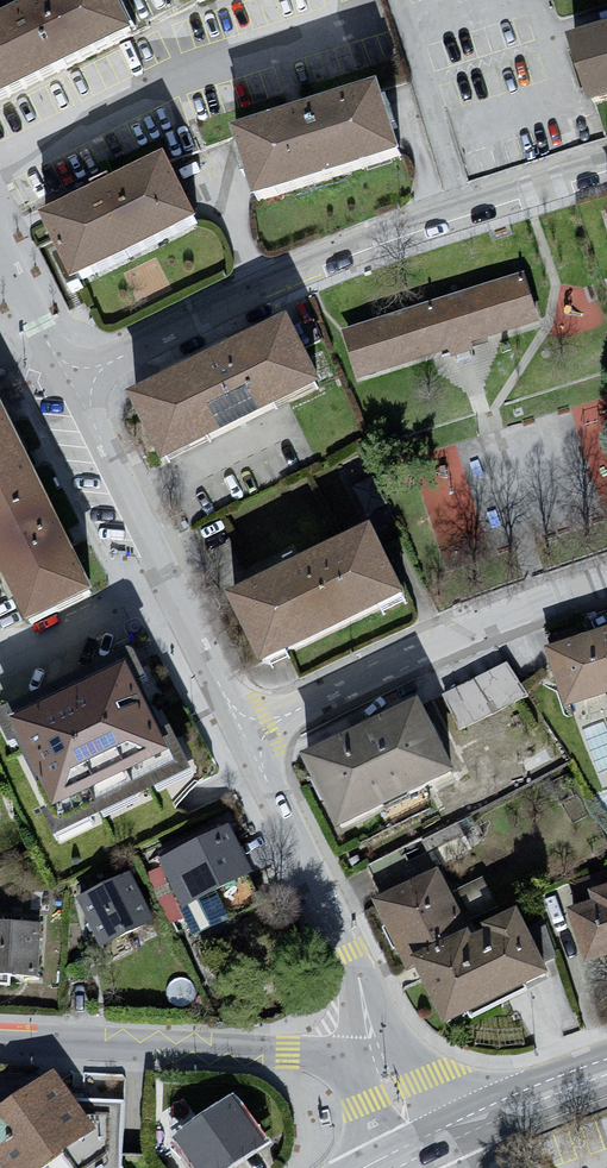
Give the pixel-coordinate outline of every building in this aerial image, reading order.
[(0,14),(0,102),(140,33),(124,0),(27,0),(0,14)] [(553,45),(576,114),(606,104),(606,28),(553,45)] [(216,142),(235,203),(382,156),(362,95),(216,142)] [(144,166),(26,227),(58,287),(176,226),(144,166)] [(521,276),(346,330),(361,378),(536,324),(521,276)] [(285,313),(125,390),(160,461),(319,384),(285,313)] [(577,395),(587,460),(605,457),(596,399),(606,397),(606,390),(577,395)] [(26,616),(88,586),(0,406),(0,562),(26,616)] [(373,477),(354,486),(366,513),(386,504),(373,477)] [(368,524),(227,592),(263,668),(405,600),(368,524)] [(538,660),(560,717),(606,699),(606,634),(538,660)] [(507,669),(437,700),(456,737),(524,704),(507,669)] [(10,721),(38,796),(170,746),(145,680),(100,697),(97,688),(10,721)] [(418,700),(304,754),(337,822),(451,768),(418,700)] [(222,832),(152,870),(175,911),(244,874),(222,832)] [(462,910),(494,900),(485,872),(454,882),(462,910)] [(441,874),(380,904),(439,1022),(546,968),(518,912),(472,935),(441,874)] [(147,931),(126,882),(72,904),(92,953),(147,931)] [(573,974),(606,963),(606,889),(578,898),(581,908),(554,916),(573,974)] [(0,930),(0,981),(25,983),(28,932),(0,930)] [(0,1106),(0,1167),(39,1167),(96,1128),(54,1068),(0,1106)] [(169,1128),(196,1167),(229,1167),(265,1144),(228,1089),(169,1128)]
